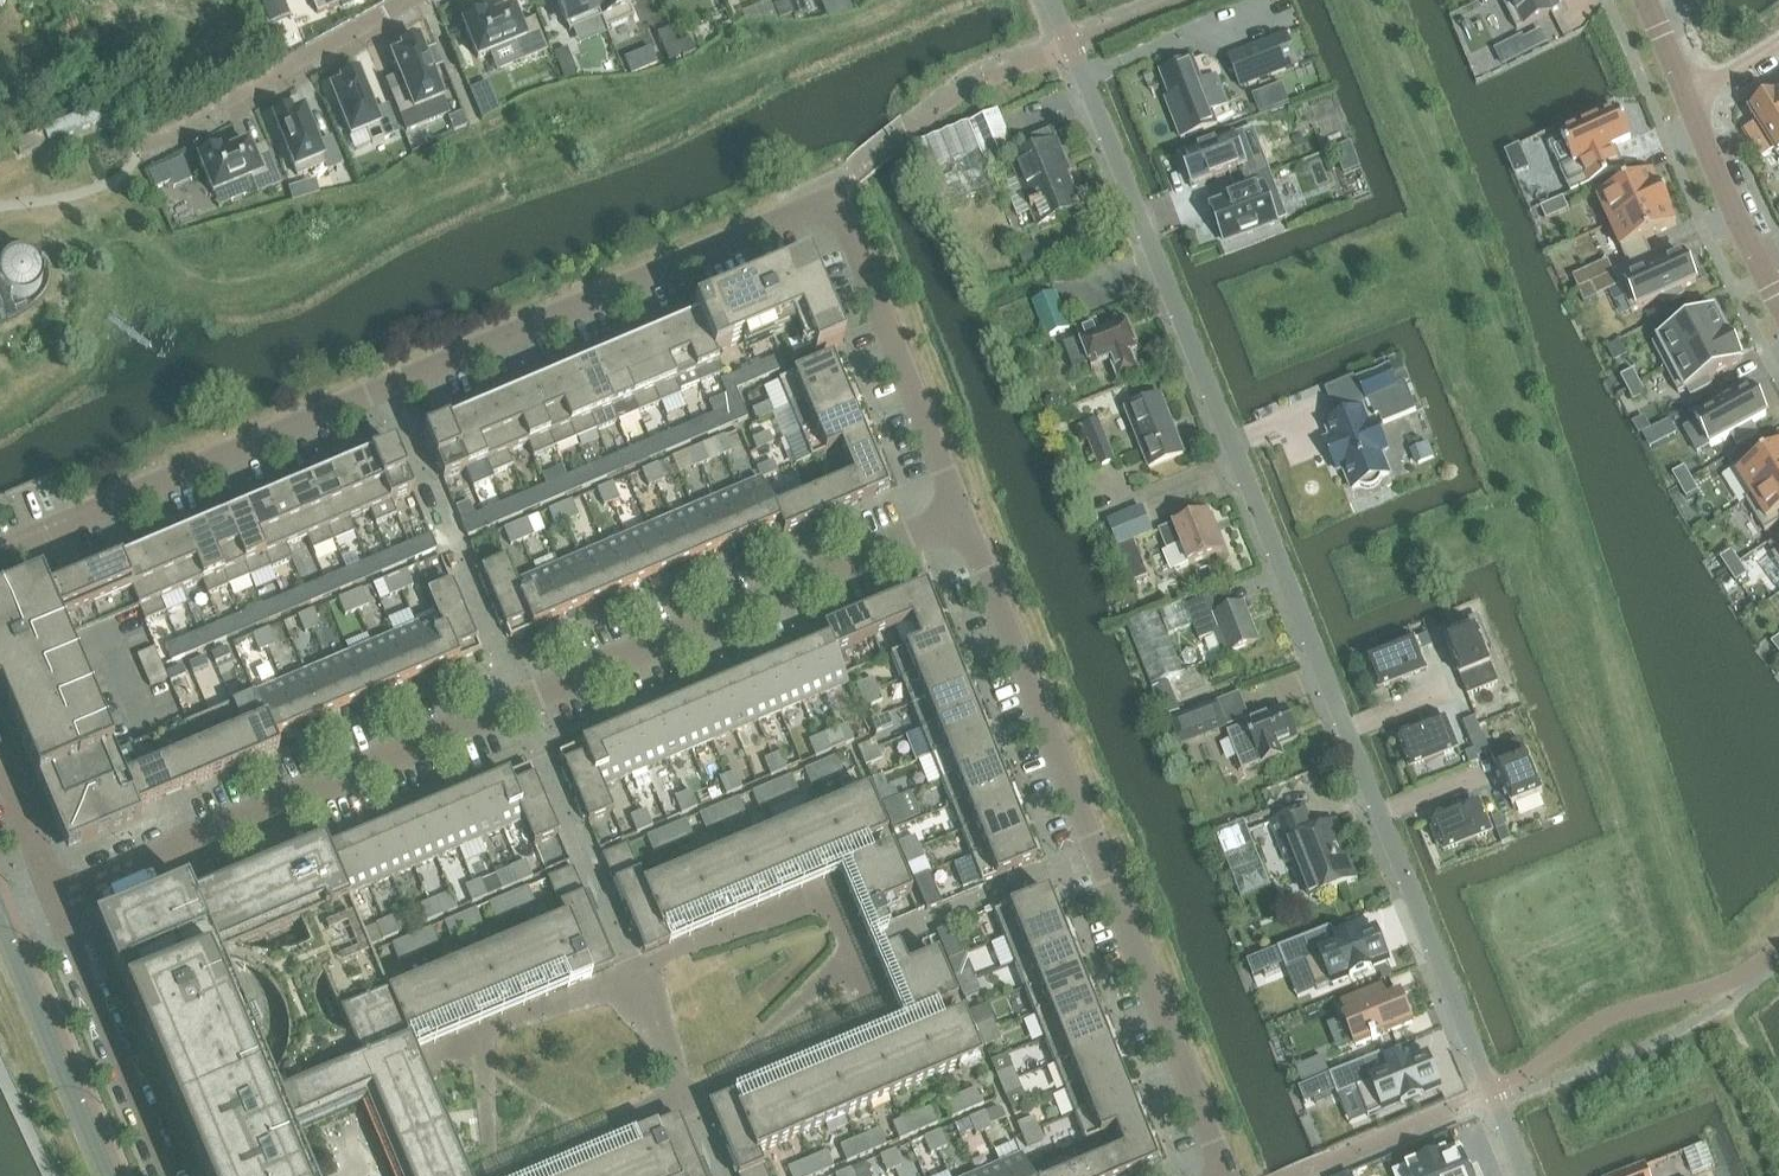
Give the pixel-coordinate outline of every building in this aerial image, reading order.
[(317,15),(340,5),(342,9),(363,1),(362,0),(311,0),(317,15)] [(594,0),(555,0),(569,33),(601,20),(602,20),(594,0)] [(602,20),(601,20),(605,31),(634,20),(626,0),(594,0),(602,20)] [(787,2),(793,15),(794,19),(807,14),(802,0),(786,0),(787,2)] [(1517,30),(1552,13),(1545,0),(1546,0),(1502,0),(1517,30)] [(787,2),(774,7),(779,21),(793,15),(787,2)] [(484,16),(463,25),(477,60),(513,45),(520,63),(546,52),(533,22),(520,27),(513,9),(485,21),(484,16)] [(670,29),(657,35),(660,43),(668,61),(681,56),(677,45),(673,37),(670,29)] [(1298,66),(1286,35),(1229,58),(1241,89),(1298,66)] [(690,40),(677,45),(681,56),(682,59),(695,53),(690,40)] [(403,52),(391,57),(404,87),(391,93),(401,117),(442,100),(418,41),(401,48),(403,52)] [(567,49),(553,55),(564,81),(578,76),(568,52),(567,49)] [(1227,105),(1216,77),(1201,83),(1193,60),(1161,72),(1174,106),(1169,108),(1181,140),(1217,126),(1211,113),(1213,112),(1212,111),(1227,105)] [(331,90),(351,138),(367,131),(372,145),(398,134),(387,108),(374,113),(358,74),(341,81),(342,85),(331,90)] [(1750,112),(1757,124),(1744,132),(1761,160),(1775,151),(1778,158),(1778,103),(1775,96),(1750,112)] [(103,121),(98,109),(44,133),(49,145),(103,121)] [(290,111),(273,118),(297,177),(325,165),(328,172),(342,166),(331,140),(318,146),(303,110),(292,115),(290,111)] [(1017,157),(998,113),(973,123),(988,165),(995,162),(997,166),(1017,157)] [(1560,169),(1571,194),(1621,171),(1621,169),(1612,149),(1616,147),(1631,140),(1619,113),(1606,119),(1604,115),(1583,124),(1585,129),(1562,139),(1562,140),(1573,163),(1560,169)] [(1345,126),(1320,137),(1326,150),(1351,140),(1345,126)] [(1243,184),(1261,177),(1244,132),(1182,155),(1194,188),(1230,175),(1235,189),(1244,185),(1243,184)] [(20,155),(45,145),(40,133),(15,144),(20,155)] [(1080,209),(1066,174),(1063,175),(1059,164),(1065,162),(1057,142),(1053,144),(1049,133),(1025,143),(1029,154),(1011,161),(1020,180),(1006,186),(1019,218),(1034,212),(1040,227),(1080,209)] [(219,151),(198,160),(213,195),(251,179),(258,194),(280,185),(265,147),(251,152),(248,144),(221,156),(219,151)] [(1225,243),(1288,219),(1270,173),(1261,177),(1243,184),(1244,185),(1248,197),(1213,210),(1225,243)] [(1618,183),(1595,193),(1610,226),(1666,200),(1660,187),(1658,188),(1652,175),(1621,189),(1618,183)] [(316,182),(289,190),(292,202),(319,194),(316,182)] [(1666,200),(1610,226),(1629,267),(1652,256),(1645,241),(1676,227),(1670,215),(1672,214),(1666,200)] [(1540,207),(1546,220),(1559,214),(1553,201),(1540,207)] [(1629,267),(1614,274),(1632,313),(1660,300),(1662,305),(1683,296),(1680,291),(1696,284),(1684,257),(1668,265),(1659,268),(1654,255),(1652,256),(1629,267)] [(0,266),(0,292),(3,296),(11,300),(19,300),(26,298),(34,291),(37,282),(36,271),(30,263),(22,259),(15,258),(9,259),(2,264),(0,266)] [(842,345),(807,261),(693,309),(696,318),(698,318),(714,355),(798,320),(814,357),(842,345)] [(1572,276),(1578,289),(1591,283),(1585,270),(1572,276)] [(1597,296),(1591,283),(1578,289),(1584,302),(1597,296)] [(1070,330),(1056,294),(1026,306),(1032,321),(1039,318),(1048,339),(1070,330)] [(1661,340),(1652,345),(1665,370),(1728,337),(1715,312),(1681,330),(1678,323),(1658,333),(1661,340)] [(717,364),(714,355),(698,318),(696,318),(677,327),(696,373),(717,364)] [(1131,354),(1137,351),(1136,348),(1138,348),(1138,347),(1138,342),(1136,338),(1132,334),(1131,335),(1126,322),(1101,332),(1098,323),(1077,331),(1080,340),(1064,346),(1074,372),(1090,366),(1092,369),(1111,362),(1119,381),(1139,374),(1131,354)] [(696,373),(677,327),(656,335),(675,382),(696,373)] [(675,382),(656,335),(635,344),(661,405),(681,397),(675,382)] [(1728,337),(1665,370),(1678,395),(1688,390),(1691,396),(1711,386),(1707,380),(1741,362),(1739,357),(1744,355),(1735,338),(1730,340),(1728,337)] [(661,405),(635,344),(614,353),(634,400),(639,414),(661,405)] [(634,400),(614,353),(593,362),(613,409),(619,423),(639,414),(634,400)] [(786,369),(779,354),(768,358),(775,374),(786,369)] [(775,374),(768,358),(759,362),(765,378),(775,374)] [(842,385),(835,370),(831,359),(778,382),(789,408),(842,385)] [(1391,369),(1359,383),(1366,401),(1368,401),(1375,417),(1379,416),(1383,425),(1417,412),(1406,385),(1409,383),(1402,365),(1400,366),(1397,359),(1388,362),(1391,369)] [(619,423),(613,409),(593,362),(572,371),(597,432),(619,423)] [(765,378),(759,362),(749,366),(756,382),(765,378)] [(756,382),(749,366),(740,370),(747,386),(756,382)] [(747,386),(740,370),(731,374),(737,390),(747,386)] [(597,432),(572,371),(551,380),(577,440),(597,432)] [(1633,371),(1621,377),(1627,390),(1639,383),(1633,371)] [(737,390),(731,374),(719,379),(726,395),(736,390),(737,390)] [(577,440),(551,380),(530,389),(555,449),(577,440)] [(1639,383),(1627,390),(1634,402),(1646,396),(1639,383)] [(852,410),(842,385),(789,408),(800,433),(852,410)] [(555,449),(530,389),(509,398),(529,444),(535,458),(555,449)] [(740,400),(736,390),(726,395),(730,404),(740,400)] [(1715,403),(1696,414),(1699,420),(1696,422),(1711,447),(1732,436),(1737,446),(1757,435),(1751,425),(1766,417),(1752,391),(1718,409),(1715,403)] [(1184,454),(1161,397),(1126,410),(1149,468),(1184,454)] [(529,444),(509,398),(488,406),(508,453),(529,444)] [(744,409),(740,400),(730,404),(734,413),(744,409)] [(773,415),(768,403),(751,410),(756,422),(773,415)] [(508,453),(488,406),(467,415),(487,462),(493,476),(514,467),(508,453)] [(748,419),(744,409),(734,413),(738,423),(748,419)] [(733,425),(726,410),(713,415),(720,430),(733,425)] [(863,436),(852,410),(800,433),(811,459),(839,447),(840,446),(863,436)] [(1387,451),(1375,421),(1368,424),(1363,410),(1326,425),(1332,439),(1325,442),(1337,471),(1344,468),(1353,490),(1360,487),(1365,489),(1371,489),(1376,487),(1380,483),(1382,478),(1389,475),(1380,454),(1387,451)] [(487,462),(467,415),(446,424),(466,471),(487,462)] [(720,430),(713,415),(701,420),(707,436),(720,430)] [(1114,461),(1098,421),(1084,427),(1100,467),(1114,461)] [(466,471),(446,424),(423,434),(443,481),(466,471)] [(691,443),(684,427),(672,432),(679,448),(691,443)] [(679,448),(672,432),(659,438),(665,454),(679,448)] [(773,444),(768,433),(752,440),(757,451),(773,444)] [(731,453),(724,436),(716,440),(723,456),(731,453)] [(887,492),(863,436),(840,446),(839,447),(852,478),(853,478),(863,502),(887,492)] [(1428,444),(1413,449),(1419,465),(1434,459),(1428,444)] [(649,461),(642,445),(630,450),(637,466),(649,461)] [(413,493),(393,446),(371,456),(391,503),(413,493)] [(709,462),(702,446),(694,449),(701,466),(709,462)] [(701,466),(694,449),(686,452),(693,469),(701,466)] [(1734,468),(1734,469),(1752,497),(1752,498),(1778,482),(1778,449),(1759,461),(1755,455),(1734,468)] [(637,466),(630,450),(617,456),(623,471),(637,466)] [(391,503),(371,456),(350,465),(370,512),(377,528),(397,519),(391,503)] [(778,473),(773,462),(756,469),(761,480),(778,473)] [(607,478),(600,463),(588,468),(595,483),(607,478)] [(664,481),(657,464),(649,468),(656,484),(664,481)] [(370,512),(350,465),(329,474),(349,520),(370,512)] [(595,483),(588,468),(575,474),(582,489),(595,483)] [(656,484),(649,468),(641,471),(648,488),(656,484)] [(1672,475),(1679,487),(1692,480),(1685,468),(1672,475)] [(356,536),(349,520),(329,474),(308,483),(335,545),(356,536)] [(863,502),(853,478),(852,478),(813,494),(823,519),(863,502)] [(774,511),(767,496),(761,480),(737,490),(756,535),(778,526),(777,524),(778,523),(773,512),(774,511)] [(1699,493),(1692,480),(1679,487),(1686,500),(1699,493)] [(565,496),(558,481),(546,486),(553,501),(565,496)] [(1746,501),(1746,502),(1765,532),(1778,524),(1778,482),(1752,498),(1752,497),(1746,501)] [(335,545),(308,483),(287,491),(307,538),(314,554),(335,545)] [(619,500),(612,483),(605,487),(612,503),(619,500)] [(553,501),(546,486),(533,491),(540,507),(553,501)] [(612,503),(605,487),(597,490),(604,507),(612,503)] [(756,535),(737,490),(715,499),(734,544),(756,535)] [(307,538),(287,491),(266,500),(286,547),(307,538)] [(823,519),(813,494),(774,511),(773,512),(778,523),(777,524),(778,526),(782,536),(823,519)] [(523,514),(516,498),(504,504),(511,519),(523,514)] [(734,544),(715,499),(693,509),(712,554),(734,544)] [(286,547),(266,500),(245,509),(271,570),(292,561),(286,547)] [(579,517),(572,501),(560,506),(567,522),(579,517)] [(511,519),(504,504),(491,509),(498,525),(511,519)] [(567,522),(560,506),(548,511),(555,527),(567,522)] [(271,570),(245,509),(224,518),(250,579),(271,570)] [(712,554),(693,509),(671,518),(690,563),(712,554)] [(1108,522),(1119,548),(1134,542),(1152,534),(1142,509),(1108,522)] [(490,528),(483,513),(460,522),(467,538),(490,528)] [(1223,552),(1207,513),(1160,531),(1176,571),(1223,552)] [(250,579),(224,518),(203,527),(229,588),(250,579)] [(690,563),(671,518),(648,528),(667,573),(690,563)] [(534,536),(527,520),(515,525),(522,541),(534,536)] [(522,541),(515,525),(503,530),(510,546),(522,541)] [(229,588),(203,527),(182,536),(202,582),(208,597),(229,588)] [(667,573),(648,528),(626,537),(645,582),(667,573)] [(437,550),(431,535),(408,544),(414,560),(437,550)] [(202,582),(182,536),(161,545),(181,591),(202,582)] [(645,582),(626,537),(604,547),(623,592),(645,582)] [(1148,577),(1134,542),(1118,548),(1132,584),(1148,577)] [(181,591),(161,545),(140,554),(160,600),(181,591)] [(623,592),(604,547),(581,556),(600,601),(623,592)] [(407,563),(400,548),(387,553),(394,568),(407,563)] [(1732,551),(1720,559),(1728,571),(1740,563),(1732,551)] [(394,568),(387,553),(375,558),(381,574),(394,568)] [(160,600),(140,554),(119,562),(131,591),(145,623),(166,614),(160,600)] [(600,601),(581,556),(559,566),(578,611),(600,601)] [(516,584),(506,560),(480,571),(482,575),(479,576),(488,596),(491,595),(493,600),(516,590),(515,585),(516,584)] [(131,591),(119,562),(98,572),(81,579),(93,607),(131,591)] [(1740,563),(1728,571),(1736,583),(1748,575),(1740,563)] [(365,581),(358,565),(346,571),(352,586),(365,581)] [(578,611),(559,566),(537,575),(556,620),(578,611)] [(352,586),(346,571),(333,576),(339,592),(352,586)] [(413,587),(406,571),(394,576),(401,592),(413,587)] [(556,620),(537,575),(516,584),(515,585),(516,590),(533,629),(556,620)] [(401,592),(394,576),(383,581),(390,597),(401,592)] [(93,607),(81,579),(43,595),(54,623),(55,623),(93,607)] [(323,599),(316,583),(304,588),(310,604),(323,599)] [(465,606),(456,586),(453,587),(451,583),(426,593),(436,617),(439,618),(440,622),(464,612),(462,607),(465,606)] [(122,780),(55,623),(54,623),(43,595),(39,586),(0,603),(0,696),(67,855),(140,824),(135,810),(129,797),(125,788),(122,780)] [(943,634),(925,587),(901,597),(910,621),(910,623),(897,628),(905,649),(918,643),(919,644),(943,634)] [(310,604),(304,588),(291,594),(297,609),(310,604)] [(369,606),(362,590),(350,594),(357,611),(369,606)] [(533,629),(516,590),(493,600),(495,605),(492,606),(500,626),(503,625),(510,639),(533,629)] [(357,611),(350,594),(338,600),(345,616),(357,611)] [(1259,642),(1244,605),(1222,613),(1215,596),(1187,607),(1194,626),(1200,641),(1214,636),(1222,657),(1259,642)] [(910,621),(901,597),(863,613),(874,638),(892,630),(897,628),(910,623),(910,621)] [(281,616),(274,601),(262,606),(268,622),(281,616)] [(1169,636),(1194,626),(1187,607),(1185,602),(1127,626),(1151,685),(1153,691),(1170,684),(1167,678),(1183,672),(1169,636)] [(268,622),(262,606),(249,612),(255,627),(268,622)] [(320,627),(313,610),(305,613),(312,630),(320,627)] [(474,637),(478,636),(469,616),(466,617),(464,612),(440,622),(457,662),(481,652),(474,637)] [(312,630),(305,613),(297,617),(304,633),(312,630)] [(874,638),(863,613),(822,630),(827,641),(827,642),(829,643),(833,653),(835,654),(874,638)] [(457,662),(440,622),(439,618),(436,617),(416,626),(435,671),(457,662)] [(239,634),(232,619),(220,624),(226,639),(239,634)] [(226,639),(220,624),(207,629),(213,645),(226,639)] [(435,671),(416,626),(394,636),(413,680),(435,671)] [(276,646),(269,629),(261,632),(268,649),(276,646)] [(1498,684),(1477,630),(1446,643),(1468,697),(1498,684)] [(268,649),(261,632),(253,636),(260,652),(268,649)] [(954,660),(943,634),(919,644),(918,643),(905,649),(890,655),(901,681),(954,660)] [(1427,671),(1419,652),(1433,647),(1428,635),(1415,640),(1366,660),(1379,690),(1427,671)] [(196,652),(190,636),(178,642),(184,657),(196,652)] [(413,680),(394,636),(371,645),(390,690),(413,680)] [(1771,644),(1778,654),(1778,638),(1771,644)] [(843,675),(835,654),(833,653),(829,643),(827,642),(827,641),(805,650),(824,695),(848,685),(843,675)] [(184,657),(178,642),(165,647),(172,663),(184,657)] [(390,690),(371,645),(349,654),(368,699),(390,690)] [(230,657),(226,648),(211,655),(215,664),(230,657)] [(167,679),(162,667),(154,649),(137,656),(150,687),(167,679)] [(824,695),(805,650),(783,659),(802,704),(824,695)] [(368,699),(349,654),(327,664),(346,709),(368,699)] [(208,667),(204,658),(188,664),(192,673),(208,667)] [(802,704),(783,659),(761,669),(780,713),(802,704)] [(964,685),(954,660),(901,681),(911,706),(964,685)] [(346,709),(327,664),(305,673),(324,718),(346,709)] [(186,676),(182,667),(166,674),(170,683),(186,676)] [(780,713),(761,669),(738,678),(757,723),(780,713)] [(324,718),(305,673),(282,683),(301,728),(324,718)] [(757,723),(738,678),(716,687),(735,732),(757,723)] [(877,690),(872,679),(856,686),(860,697),(877,690)] [(301,728),(282,683),(254,695),(272,738),(273,737),(274,739),(301,728)] [(1181,713),(1170,684),(1153,691),(1164,720),(1181,713)] [(974,710),(964,685),(911,706),(921,731),(974,710)] [(735,732),(716,687),(694,697),(713,742),(735,732)] [(882,701),(877,690),(860,697),(865,708),(882,701)] [(272,738),(254,695),(230,705),(254,760),(279,749),(274,739),(273,737),(272,738)] [(713,742),(694,697),(671,706),(690,751),(713,742)] [(1225,726),(1215,701),(1195,709),(1205,735),(1225,726)] [(254,760),(230,705),(209,714),(208,714),(231,770),(254,760)] [(690,751),(671,706),(649,716),(668,761),(690,751)] [(1280,747),(1297,740),(1285,708),(1245,724),(1246,726),(1227,733),(1243,771),(1283,755),(1280,747)] [(984,735),(974,710),(921,731),(930,756),(984,735)] [(231,770),(208,714),(186,724),(191,737),(196,748),(209,779),(231,770)] [(892,726),(888,715),(871,722),(876,733),(892,726)] [(668,761),(649,716),(626,725),(645,770),(668,761)] [(1479,726),(1475,718),(1463,723),(1467,731),(1479,726)] [(1459,749),(1446,719),(1398,739),(1410,769),(1459,749)] [(645,770),(626,725),(604,735),(623,780),(631,776),(638,790),(652,785),(645,770)] [(853,742),(846,725),(839,728),(846,745),(853,742)] [(1482,735),(1479,726),(1467,731),(1470,740),(1482,735)] [(623,780),(604,735),(587,742),(582,744),(599,784),(600,788),(603,788),(623,780)] [(831,751),(824,735),(816,738),(823,754),(831,751)] [(994,760),(984,735),(930,756),(941,781),(994,760)] [(166,747),(171,759),(148,768),(122,780),(125,788),(129,797),(135,810),(161,799),(184,790),(209,779),(196,748),(191,737),(166,747)] [(823,754),(816,738),(808,741),(815,758),(823,754)] [(1521,740),(1491,753),(1512,807),(1543,794),(1521,740)] [(599,784),(582,744),(558,754),(565,769),(562,770),(570,790),(573,789),(575,794),(599,784)] [(882,760),(877,749),(877,748),(860,755),(865,767),(882,760)] [(1465,753),(1470,766),(1479,762),(1474,750),(1465,753)] [(787,770),(779,753),(772,757),(779,773),(787,770)] [(779,773),(772,757),(764,760),(771,777),(779,773)] [(843,774),(836,757),(828,760),(835,777),(843,774)] [(835,777),(828,760),(820,764),(827,780),(835,777)] [(1004,785),(994,760),(941,781),(951,807),(1004,785)] [(827,780),(820,764),(812,767),(819,784),(827,780)] [(547,799),(539,780),(536,781),(529,766),(506,776),(523,816),(546,806),(544,801),(547,799)] [(819,784),(812,767),(804,770),(811,787),(819,784)] [(742,789),(735,772),(727,776),(734,792),(742,789)] [(883,787),(892,783),(888,773),(879,777),(883,787)] [(523,816),(506,776),(484,786),(503,831),(523,822),(525,820),(523,816)] [(734,792),(727,776),(719,779),(726,796),(734,792)] [(798,792),(791,776),(783,779),(790,796),(798,792)] [(790,796),(783,779),(775,783),(782,799),(790,796)] [(782,799),(775,783),(767,786),(774,802),(782,799)] [(613,813),(603,788),(600,788),(599,784),(575,794),(577,799),(574,800),(583,820),(586,819),(588,823),(613,813)] [(1014,810),(1004,785),(951,807),(961,832),(1014,810)] [(503,831),(484,786),(461,795),(480,840),(503,831)] [(774,802),(767,786),(760,789),(767,806),(774,802)] [(898,798),(893,787),(877,794),(881,805),(898,798)] [(767,806),(760,789),(752,793),(759,809),(767,806)] [(669,944),(663,930),(886,836),(867,791),(644,885),(627,845),(602,856),(644,955),(669,944)] [(697,808),(690,791),(682,795),(689,811),(697,808)] [(480,840),(461,795),(439,805),(458,850),(480,840)] [(689,811),(682,795),(674,798),(681,815),(689,811)] [(745,815),(738,798),(730,802),(737,818),(745,815)] [(903,810),(898,798),(881,805),(886,817),(903,810)] [(737,818),(730,802),(722,805),(729,822),(737,818)] [(1492,833),(1480,803),(1432,822),(1444,853),(1492,833)] [(458,850),(439,805),(417,814),(436,859),(458,850)] [(729,822),(722,805),(714,808),(722,825),(729,822)] [(560,830),(551,810),(548,811),(546,806),(523,816),(525,820),(523,822),(533,846),(559,835),(557,831),(560,830)] [(722,825),(714,808),(707,812),(714,828),(722,825)] [(652,827),(645,810),(638,814),(645,830),(652,827)] [(1024,836),(1014,810),(961,832),(971,857),(1024,836)] [(1346,855),(1348,853),(1336,823),(1314,832),(1305,810),(1271,823),(1287,863),(1296,859),(1311,898),(1356,880),(1346,855)] [(714,828),(707,812),(699,815),(706,832),(714,828)] [(436,859),(417,814),(395,823),(414,868),(436,859)] [(645,830),(638,814),(630,817),(637,834),(645,830)] [(908,823),(904,815),(894,819),(897,828),(908,823)] [(1506,828),(1501,815),(1492,819),(1497,831),(1502,845),(1511,841),(1506,828)] [(693,837),(686,820),(678,824),(685,840),(693,837)] [(1244,822),(1216,834),(1247,910),(1275,899),(1244,822)] [(414,868),(395,823),(372,833),(391,878),(414,868)] [(685,840),(678,824),(670,827),(677,844),(685,840)] [(677,844),(670,827),(662,830),(669,847),(677,844)] [(669,847),(662,830),(654,834),(661,850),(669,847)] [(391,878),(372,833),(350,842),(369,887),(391,878)] [(661,850),(654,834),(646,837),(653,854),(661,850)] [(1034,862),(1024,836),(971,857),(981,883),(1034,862)] [(919,848),(914,837),(898,844),(903,855),(919,848)] [(346,897),(329,854),(328,852),(323,842),(298,852),(324,912),(348,902),(346,897)] [(369,887),(350,842),(328,852),(329,854),(346,897),(369,887)] [(910,895),(890,848),(845,867),(873,934),(887,928),(886,925),(887,925),(880,908),(910,895)] [(924,859),(919,848),(903,855),(907,866),(924,859)] [(203,1175),(310,1175),(293,1134),(365,1103),(396,1175),(465,1175),(407,1039),(406,1039),(387,994),(339,1014),(360,1064),(278,1099),(218,957),(324,912),(298,852),(192,897),(186,884),(96,923),(203,1175)] [(532,878),(525,861),(517,865),(524,881),(532,878)] [(524,881),(517,865),(510,868),(516,885),(524,881)] [(568,987),(615,967),(573,868),(547,879),(564,919),(387,994),(406,1039),(407,1039),(562,973),(568,986),(567,986),(568,987)] [(941,905),(928,874),(913,880),(926,911),(941,905)] [(487,897),(480,880),(473,884),(480,900),(487,897)] [(480,900),(473,884),(465,887),(472,903),(480,900)] [(535,904),(528,887),(520,891),(527,907),(535,904)] [(527,907),(520,891),(512,894),(519,911),(527,907)] [(1057,918),(1046,891),(993,913),(1004,939),(1057,918)] [(519,911),(512,894),(504,897),(511,914),(519,911)] [(511,914),(504,897),(496,901),(503,917),(511,914)] [(443,916),(436,899),(428,902),(435,919),(443,916)] [(503,917),(496,901),(488,904),(495,921),(503,917)] [(435,919),(428,902),(420,906),(427,922),(435,919)] [(482,926),(475,910),(468,913),(475,929),(482,926)] [(475,929),(468,913),(460,916),(467,933),(475,929)] [(467,933),(460,916),(452,919),(459,936),(467,933)] [(398,935),(391,918),(383,921),(390,938),(398,935)] [(1067,943),(1057,918),(1004,939),(1014,964),(1067,943)] [(459,936),(452,919),(444,923),(451,939),(459,936)] [(390,938),(383,921),(375,925),(383,941),(390,938)] [(963,956),(951,927),(936,933),(948,962),(963,956)] [(438,945),(431,928),(423,932),(430,948),(438,945)] [(1332,928),(1278,950),(1284,965),(1286,970),(1305,962),(1317,991),(1350,978),(1350,979),(1372,971),(1371,969),(1389,962),(1376,930),(1358,937),(1358,936),(1338,943),(1332,928)] [(430,948),(423,932),(415,935),(422,952),(430,948)] [(422,952),(415,935),(407,938),(414,955),(422,952)] [(414,955),(407,938),(399,942),(406,958),(414,955)] [(406,958),(399,942),(392,945),(399,962),(406,958)] [(1077,968),(1067,943),(1014,964),(1024,989),(1077,968)] [(955,1002),(936,955),(906,968),(898,951),(897,951),(896,949),(882,955),(911,1021),(955,1002)] [(1250,961),(1247,962),(1254,978),(1256,977),(1276,969),(1269,953),(1250,961)] [(975,979),(970,968),(953,975),(958,987),(975,979)] [(1087,993),(1077,968),(1024,989),(1034,1015),(1087,993)] [(980,991),(975,980),(975,979),(958,987),(963,998),(980,991)] [(1381,987),(1342,1002),(1348,1015),(1344,1017),(1356,1046),(1372,1040),(1373,1042),(1378,1040),(1377,1038),(1412,1024),(1400,994),(1386,999),(1381,987)] [(1097,1018),(1087,993),(1034,1015),(1044,1040),(1097,1018)] [(758,1153),(980,1059),(961,1014),(739,1108),(733,1094),(707,1105),(737,1175),(767,1175),(758,1153)] [(996,1029),(991,1018),(974,1025),(979,1036),(996,1029)] [(1107,1044),(1097,1018),(1044,1040),(1054,1065),(1107,1044)] [(1001,1041),(996,1030),(996,1029),(979,1036),(984,1048),(1001,1041)] [(1117,1069),(1107,1044),(1054,1065),(1064,1090),(1117,1069)] [(1383,1054),(1329,1076),(1336,1092),(1338,1096),(1356,1089),(1368,1118),(1402,1104),(1402,1106),(1423,1097),(1423,1095),(1441,1088),(1428,1056),(1410,1064),(1409,1062),(1390,1070),(1383,1054)] [(1323,1058),(1296,1069),(1302,1084),(1329,1073),(1323,1058)] [(1017,1079),(1012,1068),(995,1075),(1000,1086),(1017,1079)] [(1127,1094),(1117,1069),(1064,1090),(1074,1115),(1127,1094)] [(1022,1090),(1017,1079),(1000,1086),(1005,1098),(1022,1090)] [(1301,1088),(1299,1089),(1305,1105),(1308,1104),(1327,1096),(1321,1080),(1301,1088)] [(983,1105),(976,1088),(968,1092),(975,1108),(983,1105)] [(975,1108),(968,1092),(960,1095),(967,1112),(975,1108)] [(1137,1119),(1127,1094),(1074,1115),(1084,1141),(1091,1139),(1104,1133),(1113,1130),(1113,1129),(1137,1119)] [(967,1112),(960,1095),(952,1098),(959,1115),(967,1112)] [(959,1115),(952,1098),(945,1102),(952,1118),(959,1115)] [(939,1124),(932,1107),(924,1110),(931,1127),(939,1124)] [(931,1127),(924,1110),(916,1114),(923,1130),(931,1127)] [(991,1129),(984,1112),(976,1116),(983,1132),(991,1129)] [(923,1130),(916,1114),(908,1117),(915,1134),(923,1130)] [(983,1132),(976,1116),(968,1119),(975,1136),(983,1132)] [(915,1134),(908,1117),(900,1121),(907,1137),(915,1134)] [(678,1118),(655,1127),(632,1137),(632,1139),(633,1138),(638,1151),(579,1175),(703,1175),(678,1118)] [(1038,1129),(1033,1118),(1017,1125),(1021,1136),(1038,1129)] [(1152,1157),(1137,1119),(1113,1129),(1113,1130),(1121,1150),(1122,1151),(1132,1174),(1155,1164),(1152,1157)] [(907,1137),(900,1121),(892,1124),(899,1140),(907,1137)] [(1043,1140),(1038,1129),(1021,1136),(1026,1147),(1043,1140)] [(886,1146),(879,1130),(871,1133),(878,1150),(886,1146)] [(947,1148),(940,1131),(932,1135),(939,1151),(947,1148)] [(878,1150),(871,1133),(863,1136),(870,1153),(878,1150)] [(1110,1147),(1104,1133),(1091,1139),(1096,1152),(1110,1147)] [(939,1151),(932,1135),(924,1138),(931,1154),(939,1151)] [(870,1153),(863,1136),(855,1140),(862,1156),(870,1153)] [(862,1156),(855,1140),(847,1143),(854,1159),(862,1156)] [(854,1159),(847,1143),(839,1146),(846,1163),(854,1159)] [(1706,1144),(1684,1153),(1692,1174),(1714,1166),(1706,1144)] [(1395,1174),(1396,1175),(1472,1175),(1471,1172),(1469,1173),(1468,1172),(1459,1149),(1428,1161),(1427,1159),(1415,1163),(1416,1166),(1395,1174)] [(902,1167),(895,1150),(887,1153),(894,1170),(902,1167)] [(1122,1151),(1121,1150),(1099,1159),(1078,1168),(1081,1175),(1128,1175),(1132,1174),(1122,1151)] [(833,1168),(826,1152),(819,1155),(826,1172),(833,1168)] [(894,1170),(887,1153),(879,1157),(886,1173),(894,1170)] [(826,1172),(819,1155),(811,1158),(818,1175),(826,1172)] [(1025,1165),(1021,1156),(998,1166),(1002,1175),(1030,1175),(1025,1165)] [(811,1158),(803,1162),(809,1175),(815,1175),(818,1175),(811,1158)] [(1039,1159),(1025,1165),(1030,1175),(1034,1175),(1044,1172),(1039,1159)] [(803,1162),(795,1165),(799,1175),(809,1175),(803,1162)] [(795,1165),(787,1168),(790,1175),(799,1175),(795,1165)] [(998,1166),(975,1175),(976,1175),(1002,1175),(998,1166)] [(1644,1168),(1623,1175),(1647,1175),(1644,1168)]
